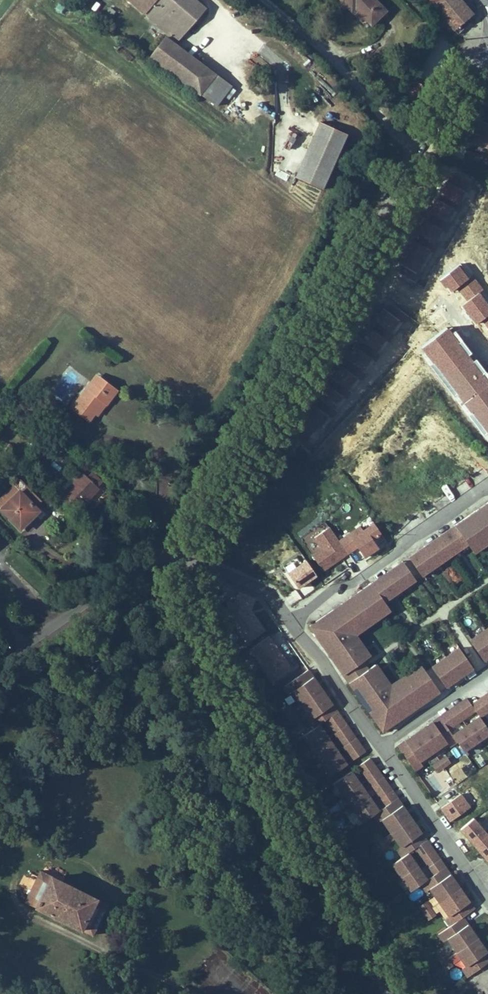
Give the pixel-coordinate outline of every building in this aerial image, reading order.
[(166,1),(163,5),(176,15),(187,24),(193,17),(172,0),(165,0),(166,1)] [(193,17),(197,10),(184,0),(172,0),(193,17)] [(197,10),(198,10),(206,0),(184,0),(197,10)] [(355,12),(359,8),(374,24),(385,13),(373,0),(341,0),(355,12)] [(427,1),(436,10),(449,0),(428,0),(427,1)] [(436,10),(455,30),(474,14),(464,2),(462,0),(449,0),(436,10)] [(176,15),(161,35),(208,73),(224,53),(187,24),(176,15)] [(114,70),(119,62),(103,52),(98,60),(114,70)] [(224,53),(208,73),(225,86),(241,66),(224,53)] [(428,62),(417,77),(425,82),(435,68),(428,62)] [(413,80),(408,92),(418,96),(423,85),(413,80)] [(329,103),(303,158),(329,170),(356,116),(329,103)] [(419,347),(487,434),(487,378),(447,326),(419,347)] [(108,355),(97,371),(101,375),(112,358),(108,355)] [(101,375),(97,371),(84,390),(101,402),(107,393),(114,383),(118,387),(130,370),(112,358),(101,375)] [(114,383),(107,393),(112,396),(118,387),(114,383)] [(106,453),(99,458),(110,469),(117,463),(106,453)] [(72,472),(67,477),(80,488),(84,484),(91,491),(102,479),(111,470),(110,469),(99,458),(96,455),(75,476),(72,472)] [(475,466),(470,469),(478,481),(483,478),(475,466)] [(32,472),(14,490),(34,511),(40,504),(44,500),(42,498),(50,490),(32,472)] [(425,572),(471,541),(487,529),(487,501),(412,553),(425,572)] [(383,542),(377,533),(385,528),(378,517),(367,525),(364,521),(343,535),(352,547),(360,542),(358,540),(360,539),(369,551),(383,542)] [(343,535),(334,521),(318,531),(326,542),(316,549),(326,565),(352,547),(343,535)] [(471,541),(478,550),(487,543),(487,529),(471,541)] [(312,621),(346,670),(365,657),(344,627),(387,598),(419,576),(406,557),(312,621)] [(306,561),(285,576),(297,592),(318,577),(306,561)] [(311,584),(300,589),(303,594),(313,590),(311,584)] [(294,590),(283,599),(289,607),(301,598),(294,590)] [(265,631),(249,609),(253,606),(244,594),(220,611),(245,646),(265,631)] [(359,631),(394,608),(387,598),(344,627),(365,657),(373,652),(359,631)] [(486,658),(487,657),(487,628),(472,638),(486,658)] [(293,664),(270,630),(251,643),(275,677),(293,664)] [(351,678),(385,728),(476,666),(462,645),(428,668),(390,694),(370,665),(351,678)] [(390,694),(428,668),(423,661),(393,681),(378,660),(370,665),(390,694)] [(304,700),(324,686),(310,665),(286,681),(291,689),(295,686),(304,700)] [(339,708),(324,686),(304,700),(313,713),(309,716),(314,724),(321,720),(327,716),(339,708)] [(443,714),(460,740),(467,749),(487,735),(487,721),(470,695),(443,714)] [(336,729),(348,721),(339,708),(327,716),(336,729)] [(460,740),(443,714),(422,728),(436,750),(449,741),(452,745),(460,740)] [(314,745),(330,734),(321,720),(314,724),(304,731),(314,745)] [(357,735),(348,721),(336,729),(345,743),(357,735)] [(422,760),(436,750),(422,728),(400,743),(417,769),(425,764),(422,760)] [(339,747),(330,734),(314,745),(323,758),(339,747)] [(367,748),(357,735),(345,743),(354,757),(367,748)] [(348,761),(339,747),(323,758),(332,772),(348,761)] [(368,777),(380,769),(371,755),(359,763),(368,777)] [(431,763),(435,772),(450,765),(446,756),(431,763)] [(346,792),(362,781),(353,768),(336,779),(346,792)] [(389,782),(380,769),(368,777),(377,790),(389,782)] [(425,779),(436,794),(444,789),(433,774),(425,779)] [(355,805),(371,795),(362,781),(346,792),(355,805)] [(386,804),(399,795),(389,782),(377,790),(386,804)] [(460,793),(439,811),(450,824),(471,807),(460,793)] [(380,808),(371,795),(355,805),(364,819),(374,812),(380,808)] [(392,831),(413,817),(399,795),(386,804),(380,808),(374,812),(379,819),(383,817),(392,831)] [(428,838),(413,817),(392,831),(401,844),(397,847),(403,855),(428,838)] [(472,820),(457,833),(487,867),(487,837),(472,820)] [(380,834),(371,838),(378,853),(387,849),(380,834)] [(394,862),(403,875),(437,852),(428,838),(403,855),(394,862)] [(422,882),(446,866),(437,852),(403,875),(412,889),(422,882)] [(117,897),(49,864),(33,894),(102,928),(117,897)] [(461,887),(446,866),(422,882),(428,890),(432,888),(441,901),(461,887)] [(476,909),(461,887),(441,901),(450,915),(446,918),(451,926),(464,917),(476,909)] [(420,889),(409,893),(411,900),(423,896),(420,889)] [(418,909),(428,922),(436,916),(425,903),(418,909)] [(478,938),(464,917),(451,926),(439,934),(444,941),(449,938),(458,952),(478,938)] [(478,938),(458,952),(467,966),(463,968),(468,977),(487,963),(487,953),(478,938)]
